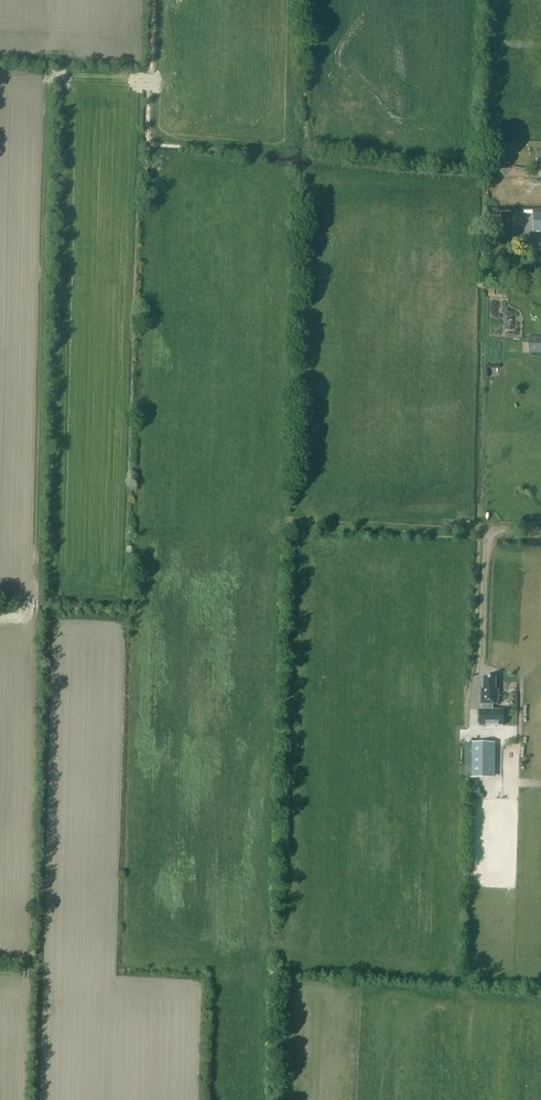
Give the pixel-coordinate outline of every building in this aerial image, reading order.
[(490,143),(490,152),(502,152),(502,143),(490,143)] [(540,353),(540,336),(530,336),(529,352),(540,353)] [(510,340),(510,351),(523,351),(523,340),(510,340)] [(484,689),(482,689),(482,704),(484,704),(484,709),(482,709),(482,710),(480,710),(481,725),(504,725),(504,710),(493,710),(494,704),(498,704),(498,689),(496,689),(496,677),(484,677),(484,689)] [(473,777),(494,777),(494,744),(473,743),(473,777)]
